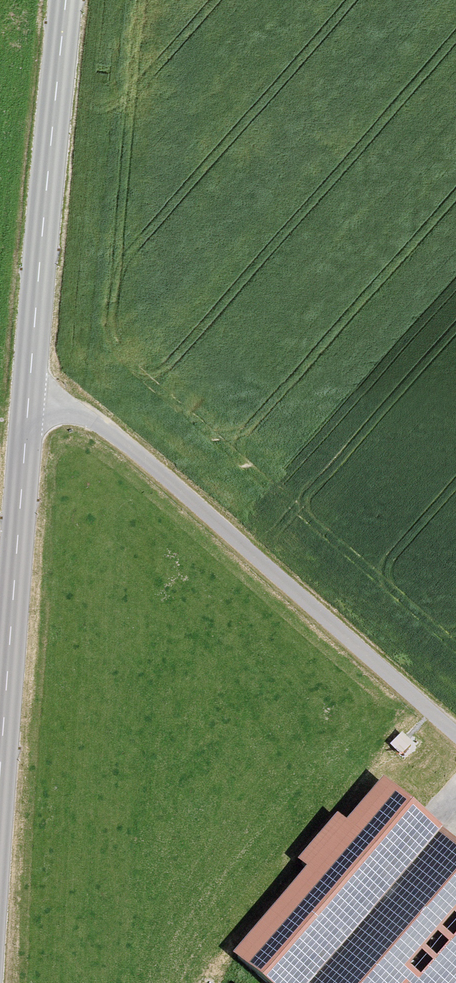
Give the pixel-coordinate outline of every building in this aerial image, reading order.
[(230,954),(264,982),(455,982),(455,843),(383,779),(230,954)]
